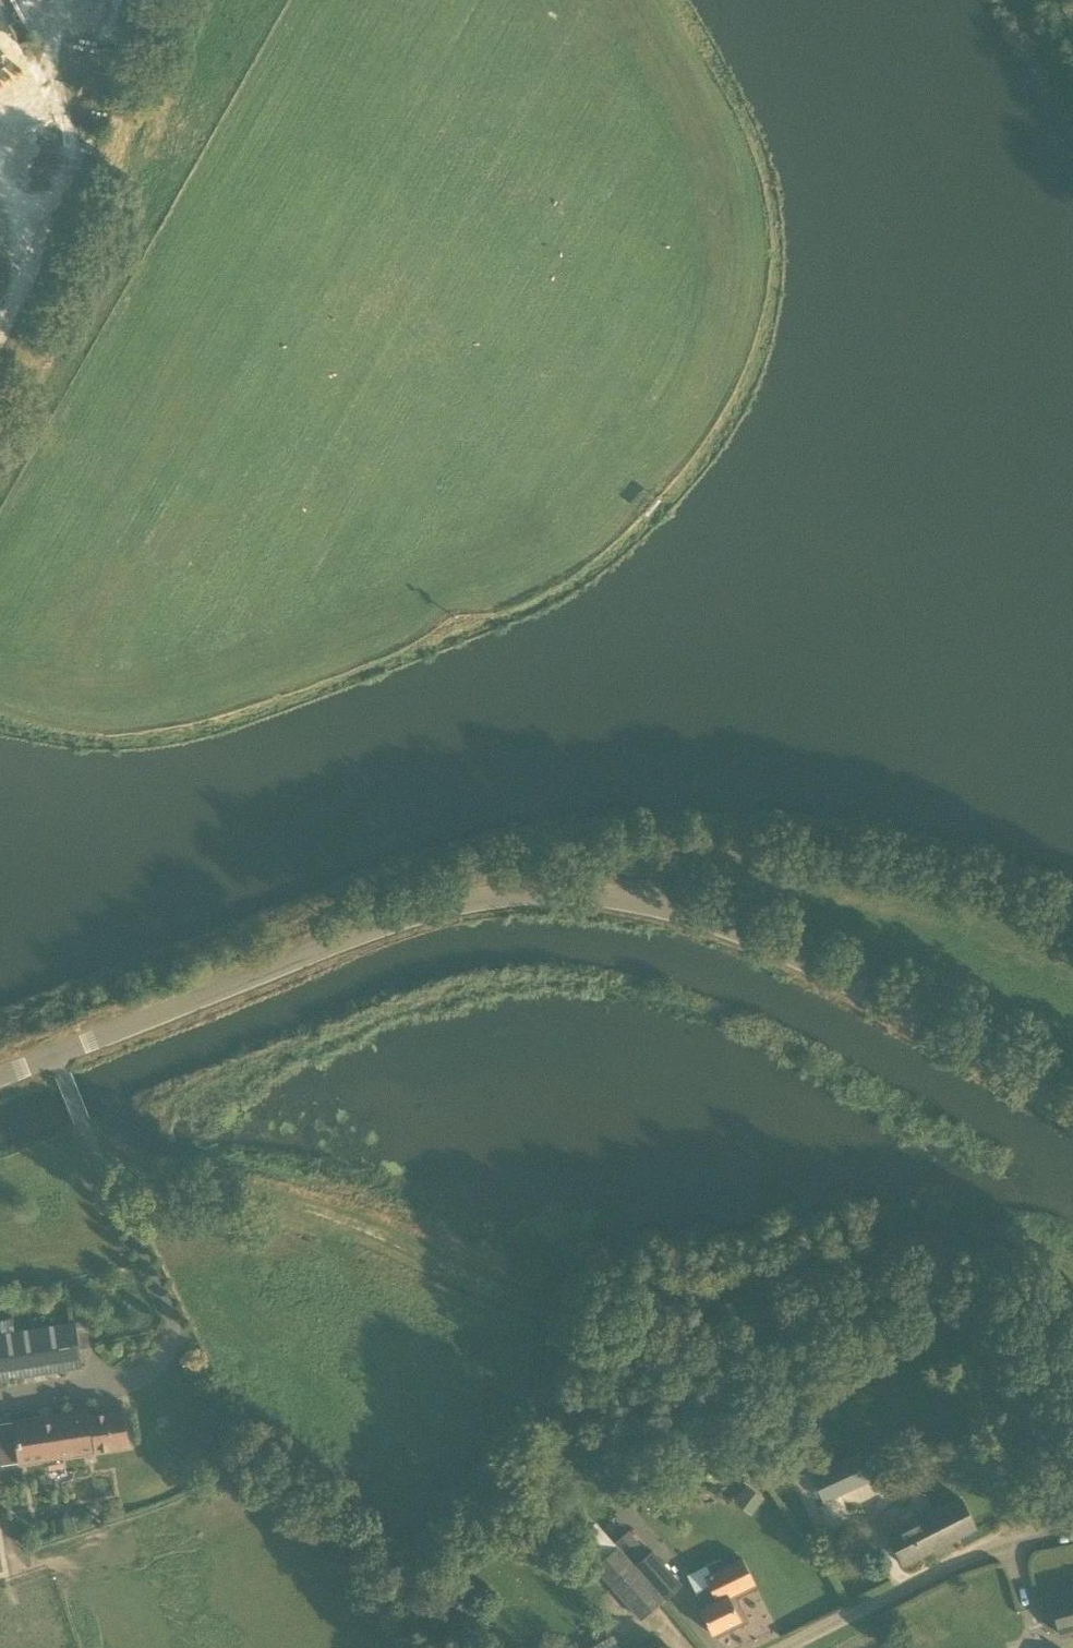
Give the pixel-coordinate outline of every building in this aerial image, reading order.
[(82,1366),(76,1323),(0,1335),(0,1379),(82,1366)] [(0,1424),(0,1458),(1,1465),(21,1462),(21,1463),(128,1446),(123,1411),(90,1416),(89,1410),(14,1422),(14,1421),(0,1424)] [(561,1447),(546,1461),(554,1470),(569,1456),(561,1447)] [(824,1502),(858,1486),(857,1485),(856,1486),(845,1461),(812,1476),(824,1502)] [(748,1485),(737,1500),(752,1511),(763,1496),(748,1485)] [(976,1528),(961,1498),(888,1534),(903,1565),(976,1528)] [(664,1599),(617,1547),(598,1524),(575,1544),(641,1619),(664,1599)] [(629,1530),(616,1541),(666,1598),(678,1587),(629,1530)] [(705,1577),(710,1586),(697,1592),(704,1606),(700,1608),(713,1634),(742,1620),(730,1596),(755,1584),(743,1558),(725,1567),(720,1558),(706,1565),(711,1574),(705,1577)] [(1061,1635),(1072,1631),(1072,1592),(1051,1598),(1061,1635)] [(654,1635),(630,1647),(661,1647),(654,1635)] [(592,1647),(620,1647),(614,1636),(592,1647)]
